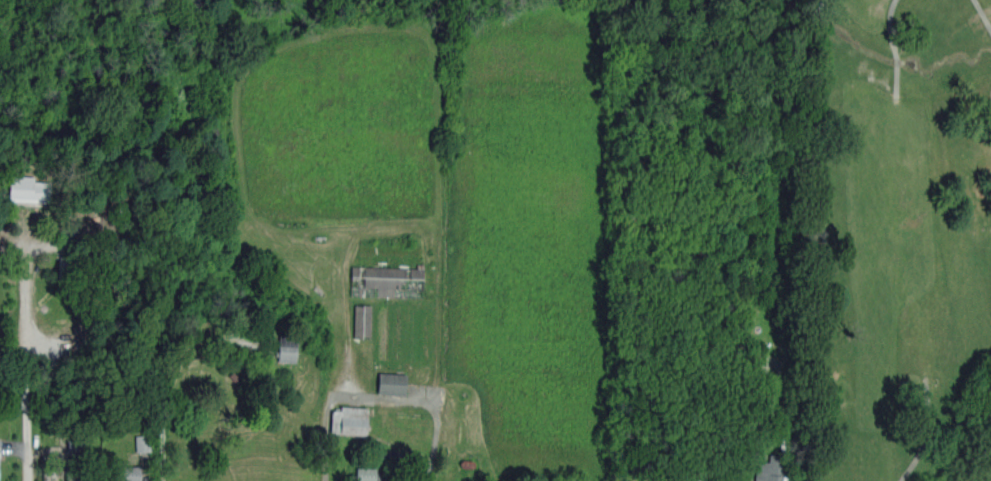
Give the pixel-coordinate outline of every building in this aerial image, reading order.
[(48,181),(47,203),(8,201),(9,183),(30,184),(31,180),(48,181)] [(352,266),(351,296),(403,298),(404,289),(423,289),(424,269),(352,266)] [(354,338),(371,338),(371,305),(354,305),(354,338)] [(296,335),(278,334),(277,362),(295,363),(296,335)] [(406,374),(378,373),(378,394),(406,395),(406,374)] [(340,411),(331,410),(330,434),(366,435),(367,408),(340,407),(340,411)] [(134,452),(149,453),(149,436),(135,436),(134,452)] [(794,477),(779,476),(780,455),(769,455),(769,462),(756,461),(755,480),(794,480),(794,477)] [(86,466),(86,480),(64,480),(64,471),(66,471),(66,466),(86,466)] [(150,478),(150,480),(113,480),(113,467),(140,466),(140,478),(150,478)] [(376,468),(356,468),(356,480),(375,480),(376,468)]
